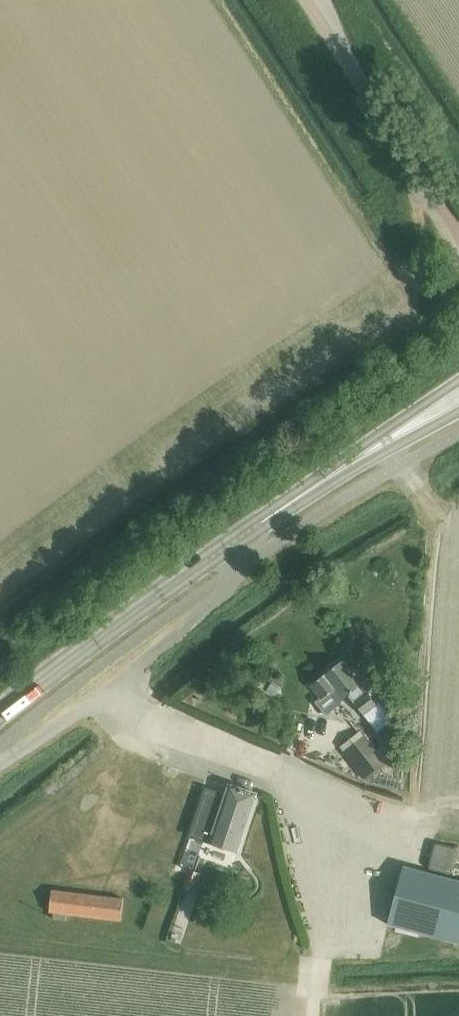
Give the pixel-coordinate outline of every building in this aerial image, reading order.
[(344,661),(312,685),(321,697),(317,700),(326,713),(353,693),(358,701),(356,703),(364,714),(377,705),(368,693),(366,694),(361,687),(362,686),(344,661)] [(366,780),(386,765),(364,736),(344,751),(366,780)] [(226,795),(207,789),(191,836),(211,843),(210,844),(237,852),(257,793),(230,784),(226,795)] [(450,874),(457,849),(436,843),(429,868),(450,874)] [(404,866),(388,924),(458,943),(458,880),(404,866)] [(194,890),(200,871),(191,868),(184,887),(194,890)] [(121,919),(124,898),(55,890),(52,911),(121,919)]
